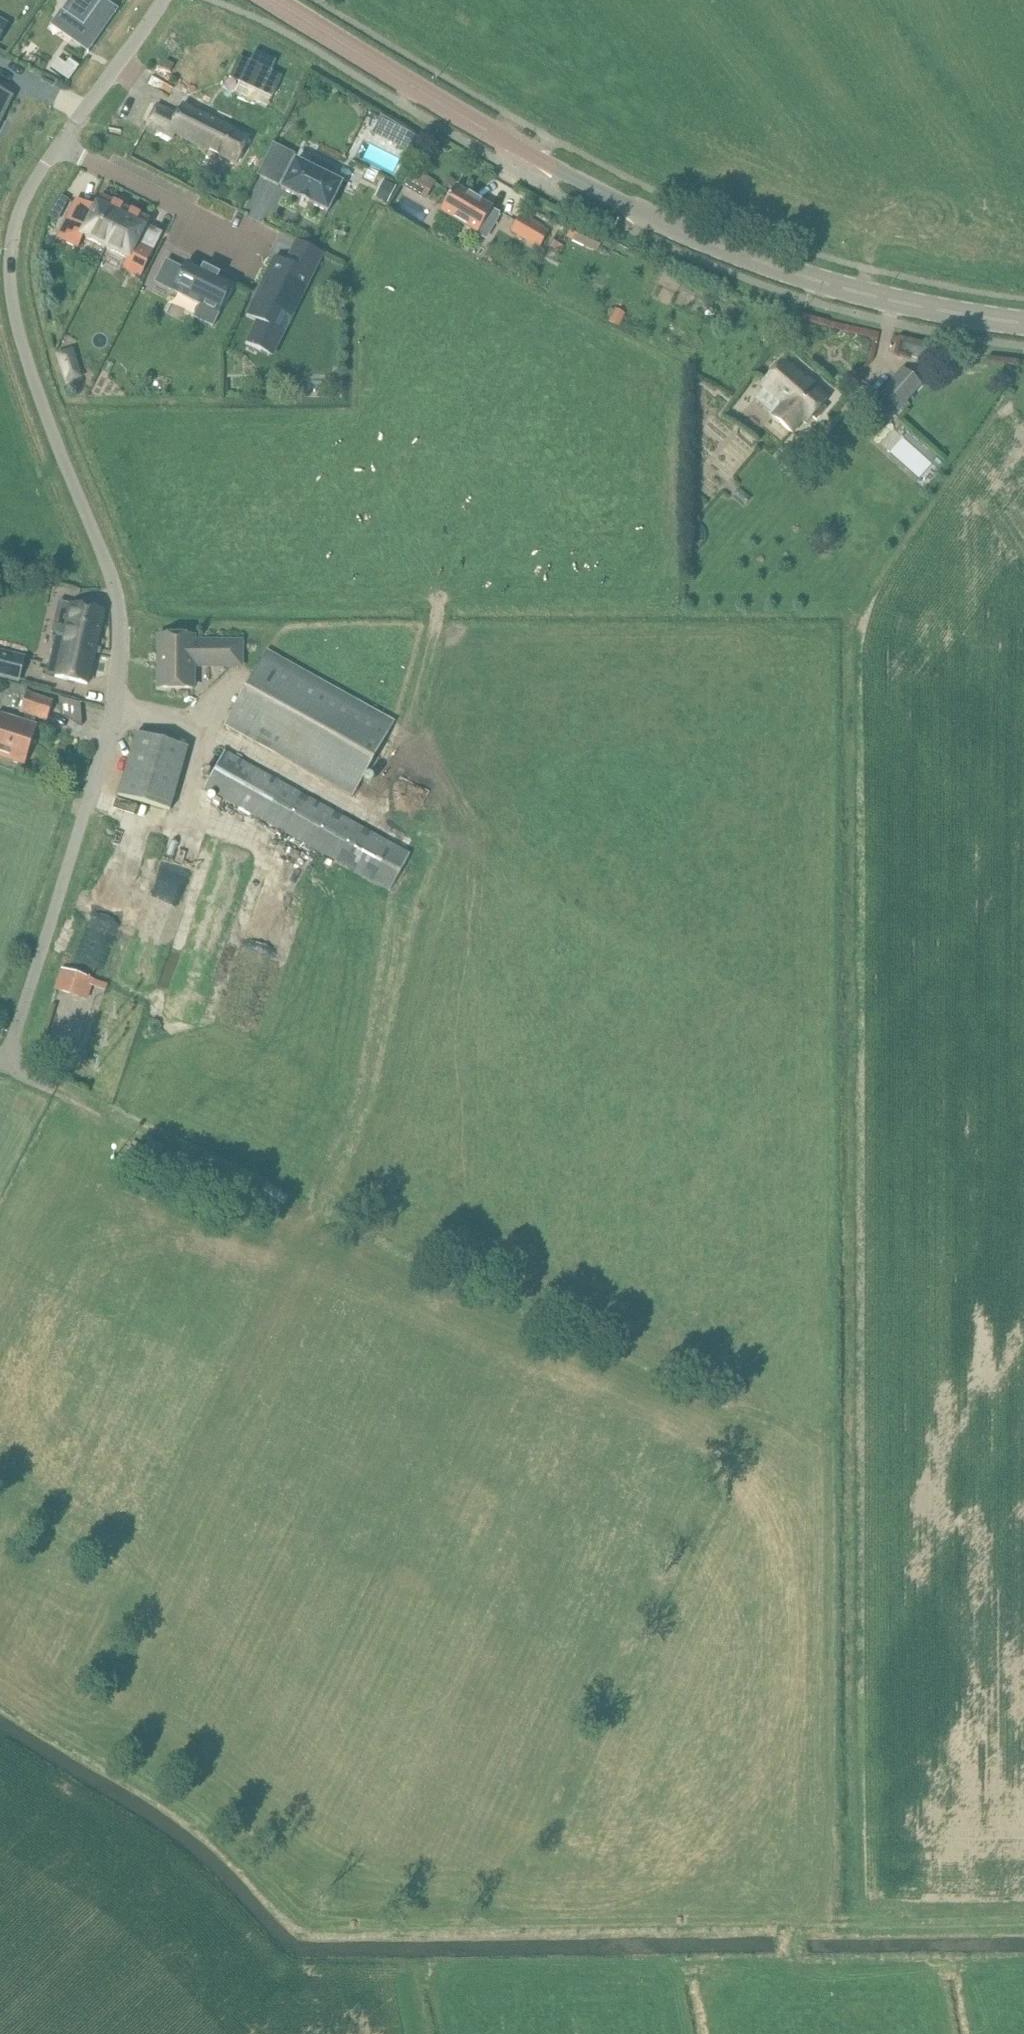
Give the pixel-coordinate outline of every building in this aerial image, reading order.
[(61,9),(83,25),(75,37),(92,48),(119,10),(104,0),(68,0),(61,9)] [(58,58),(51,68),(69,81),(79,66),(69,59),(66,64),(58,58)] [(284,86),(273,81),(279,70),(257,59),(252,70),(241,65),(230,86),(273,108),(284,86)] [(11,98),(0,93),(0,126),(14,97),(12,96),(11,98)] [(174,134),(235,165),(249,137),(183,104),(177,115),(157,105),(147,125),(172,138),(174,134)] [(397,137),(394,143),(414,153),(420,141),(402,130),(401,130),(397,137)] [(282,187),(282,189),(283,190),(284,190),(299,197),(298,197),(301,199),(302,198),(309,202),(308,202),(311,204),(311,203),(326,211),(328,212),(329,210),(341,185),(341,186),(342,184),(340,183),(325,176),(329,168),(316,162),(312,170),(297,162),(296,161),(295,163),(283,187),(282,187)] [(413,168),(402,186),(410,191),(421,172),(413,168)] [(385,181),(377,197),(387,202),(395,186),(385,181)] [(456,186),(441,211),(486,238),(501,213),(456,186)] [(67,199),(62,196),(57,204),(62,207),(67,199)] [(77,199),(58,236),(60,239),(75,247),(80,235),(106,248),(125,208),(101,196),(95,208),(77,199)] [(125,208),(106,248),(125,257),(120,268),(140,278),(159,239),(144,232),(150,220),(125,208)] [(520,217),(512,231),(539,247),(542,243),(548,233),(520,217)] [(257,321),(246,343),(270,355),(281,332),(274,328),(281,314),(288,317),(308,276),(312,278),(324,253),(316,250),(305,272),(275,257),(275,258),(278,260),(258,300),(255,299),(246,315),(257,321)] [(167,261),(156,282),(219,313),(233,284),(218,277),(219,275),(204,268),(203,269),(188,262),(184,270),(167,261)] [(69,361),(66,352),(59,354),(62,363),(65,362),(69,361)] [(793,434),(804,422),(806,423),(811,417),(817,421),(828,408),(823,404),(829,397),(784,358),(771,374),(761,384),(782,403),(771,415),(793,434)] [(975,408),(935,371),(922,385),(904,369),(895,378),(879,396),(896,412),(910,398),(950,435),(975,408)] [(909,426),(889,448),(923,480),(943,459),(909,426)] [(104,611),(84,607),(72,604),(65,636),(55,634),(45,675),(87,684),(104,611)] [(197,668),(197,641),(195,641),(195,636),(160,636),(160,688),(197,688),(197,668)] [(245,641),(197,641),(197,668),(244,668),(245,641)] [(354,796),(395,722),(267,651),(226,724),(354,796)] [(23,663),(0,658),(0,680),(18,684),(23,663)] [(34,695),(26,692),(20,711),(25,713),(22,720),(0,713),(0,757),(25,765),(38,726),(34,724),(36,716),(47,720),(53,701),(34,695)] [(82,702),(60,697),(61,713),(83,725),(82,702)] [(188,747),(156,738),(137,732),(119,795),(170,810),(188,747)] [(226,750),(205,789),(390,891),(411,852),(226,750)] [(86,999),(92,979),(90,979),(91,977),(89,977),(89,978),(63,969),(56,989),(86,999)]
